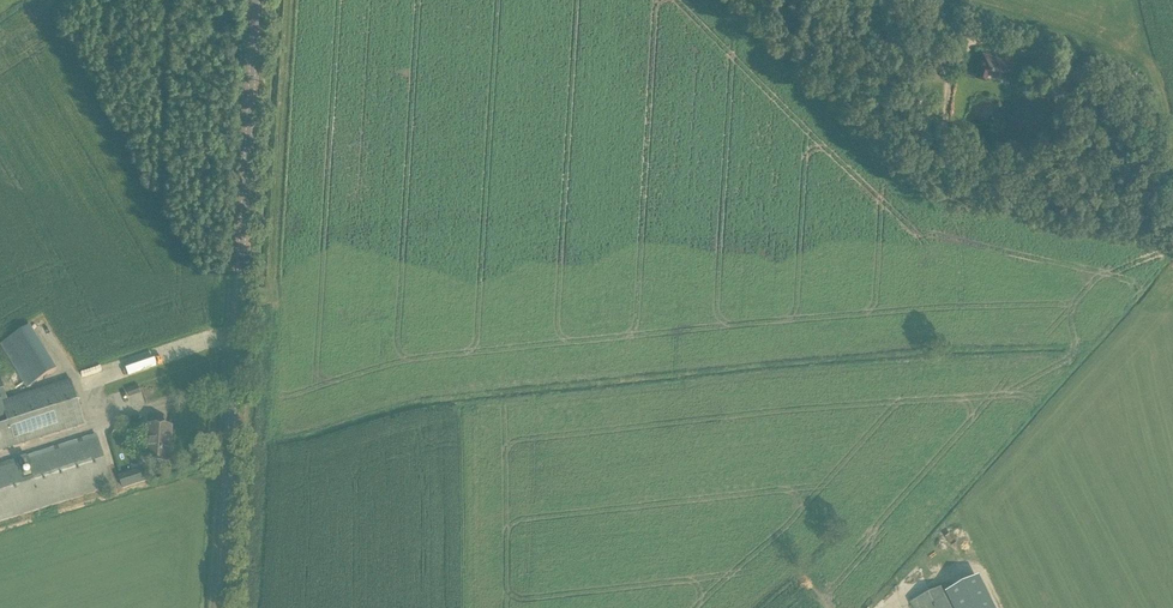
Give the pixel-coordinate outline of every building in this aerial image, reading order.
[(1012,60),(984,51),(977,74),(985,77),(988,68),(1008,75),(1012,60)] [(27,389),(56,371),(29,327),(0,345),(0,346),(27,389)] [(85,426),(71,381),(7,401),(0,379),(0,452),(85,426)] [(130,398),(139,395),(137,386),(127,389),(130,398)] [(145,463),(156,463),(168,464),(170,429),(148,428),(145,463)] [(111,487),(95,436),(26,458),(27,461),(18,463),(17,460),(0,466),(0,522),(111,487)] [(146,483),(142,469),(118,477),(122,491),(146,483)] [(944,593),(952,607),(994,607),(978,576),(944,593)] [(910,604),(912,607),(949,607),(940,589),(910,604)]
